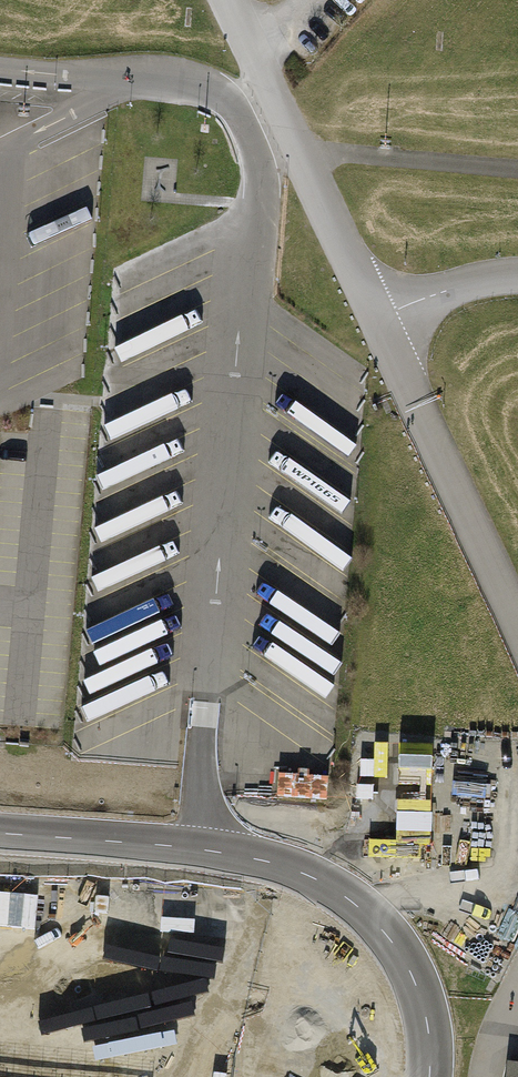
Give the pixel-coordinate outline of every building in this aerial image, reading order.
[(328,778),(278,774),(277,795),(326,799),(328,778)]
